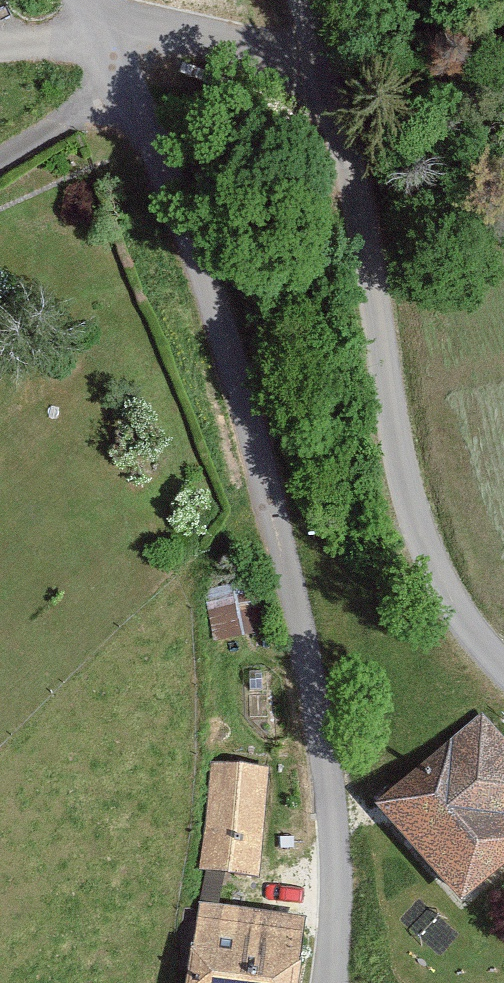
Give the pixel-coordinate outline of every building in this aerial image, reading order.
[(382,808),(469,907),(503,874),(503,732),(488,713),(382,808)] [(269,762),(206,756),(197,867),(260,873),(269,762)] [(306,915),(194,903),(185,982),(298,982),(306,915)]
